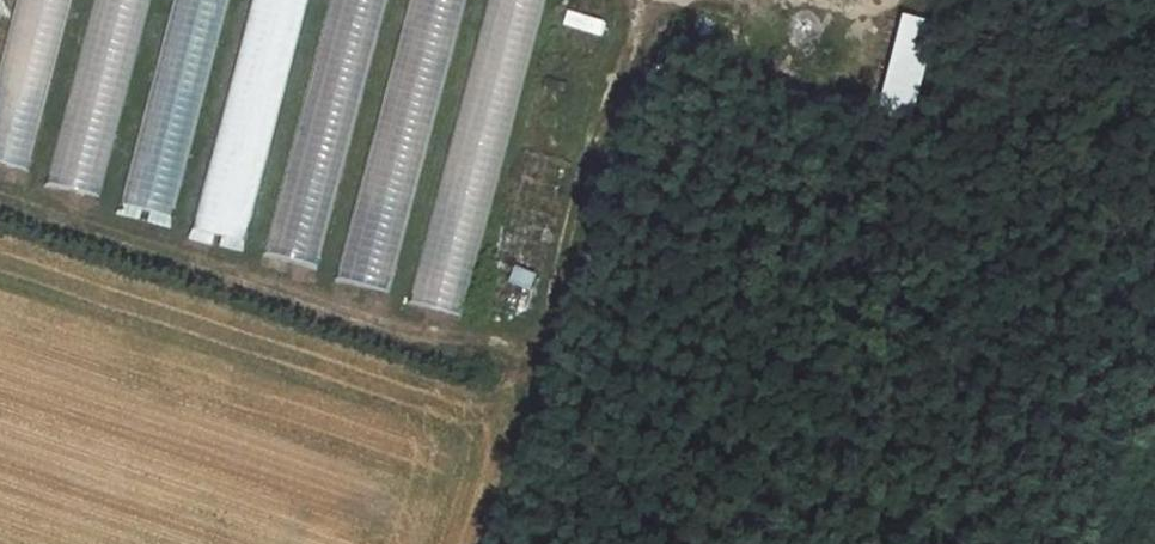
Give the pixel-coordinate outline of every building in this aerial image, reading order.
[(30,175),(70,0),(18,0),(0,77),(0,168),(30,175)] [(97,206),(145,0),(94,0),(49,195),(97,206)] [(123,216),(172,228),(226,0),(174,0),(123,216)] [(193,241),(243,253),(304,0),(251,0),(193,241)] [(459,0),(413,0),(395,86),(385,83),(355,224),(410,235),(459,0)] [(462,326),(538,0),(485,0),(411,314),(462,326)] [(874,113),(911,123),(939,24),(901,14),(874,113)]
